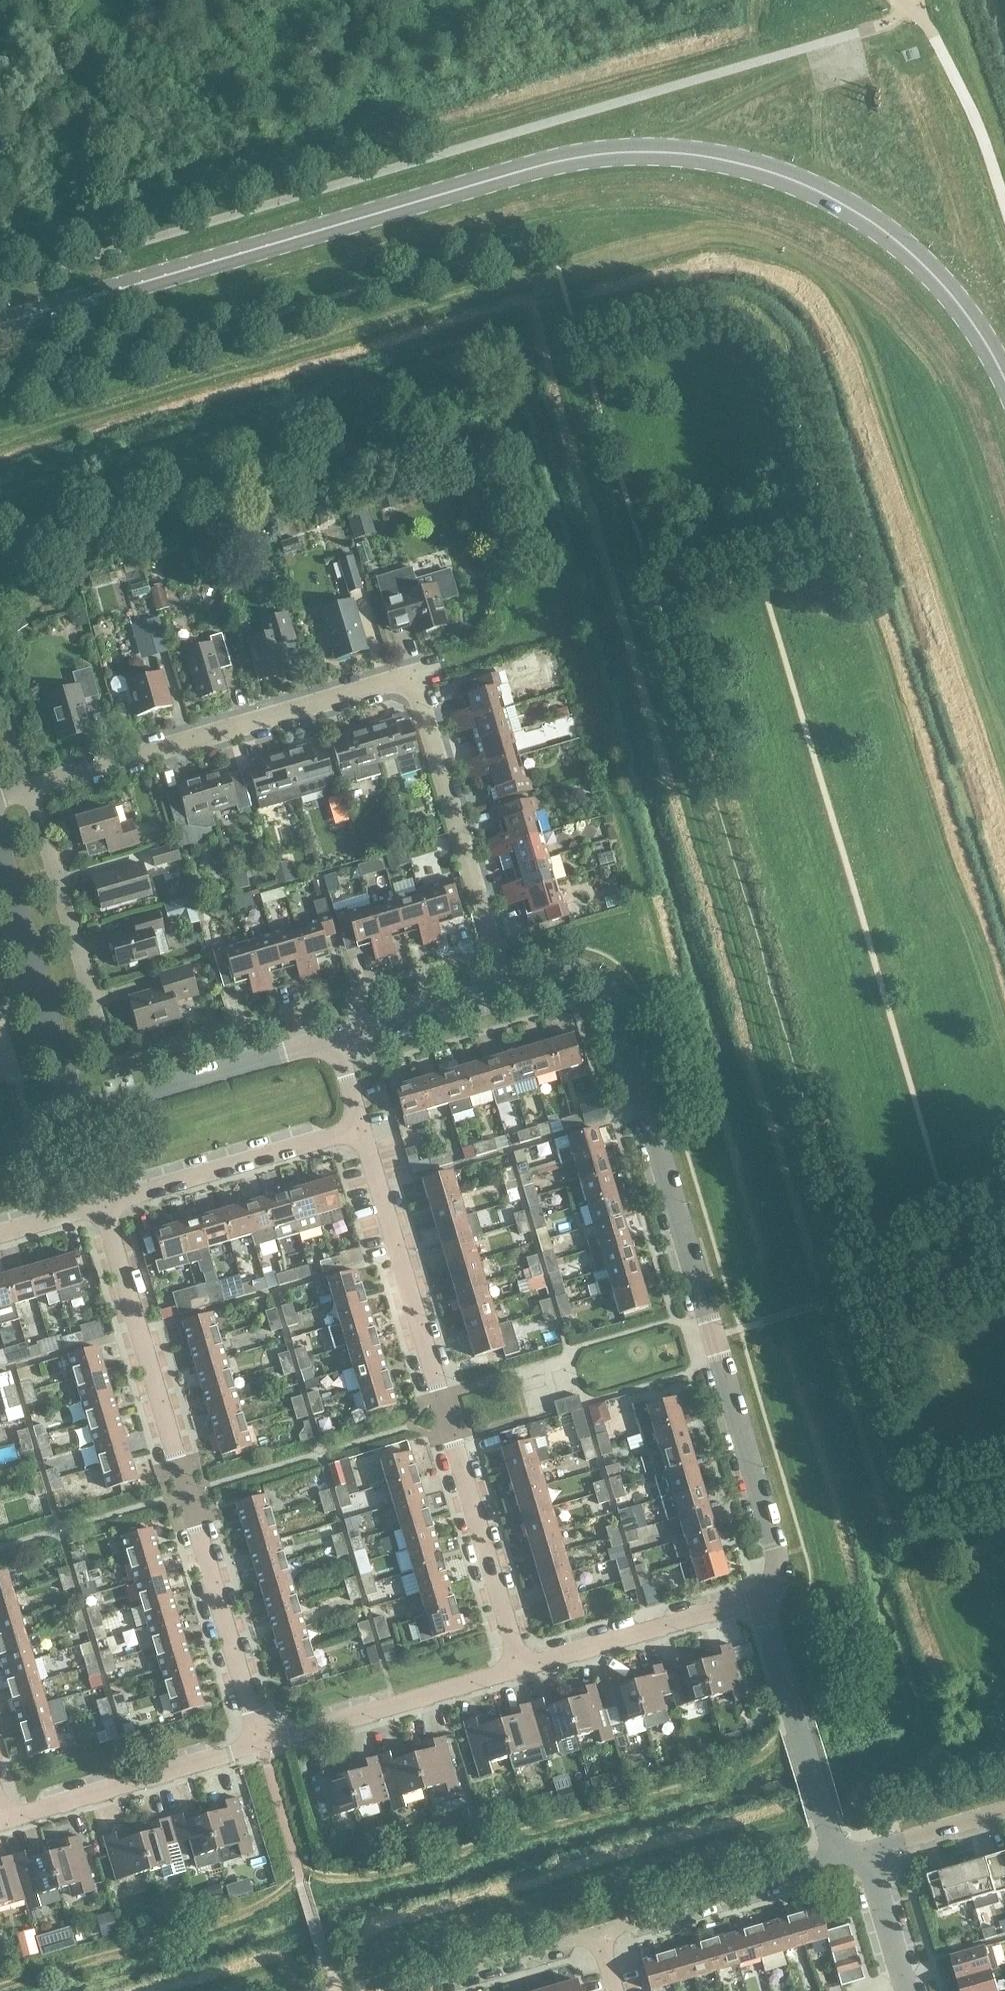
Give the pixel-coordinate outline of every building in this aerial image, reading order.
[(367,512),(349,517),(355,538),(373,533),(367,512)] [(283,555),(300,551),(296,538),(280,542),(283,555)] [(362,588),(352,558),(339,562),(348,592),(362,588)] [(376,578),(386,612),(391,631),(413,625),(416,635),(447,626),(440,601),(456,596),(449,571),(431,576),(414,581),(410,568),(376,578)] [(133,603),(150,598),(146,583),(129,587),(133,603)] [(162,586),(149,590),(155,612),(168,609),(162,586)] [(368,649),(353,601),(319,611),(334,659),(368,649)] [(12,631),(25,622),(18,613),(6,621),(12,631)] [(294,641),(286,614),(262,621),(266,635),(250,640),(249,639),(248,639),(260,681),(261,680),(261,679),(289,671),(289,672),(291,672),(282,644),(294,641)] [(142,649),(154,646),(148,625),(136,629),(142,649)] [(229,661),(221,634),(210,638),(211,643),(184,651),(198,699),(226,691),(218,664),(229,661)] [(90,669),(73,674),(77,687),(47,696),(60,740),(90,731),(81,700),(98,695),(90,669)] [(162,672),(126,682),(129,691),(125,692),(129,706),(133,705),(137,717),(172,707),(162,672)] [(462,698),(467,696),(471,709),(451,715),(453,725),(504,710),(497,687),(501,686),(497,674),(458,685),(462,698)] [(471,730),(476,744),(511,733),(521,731),(514,707),(504,710),(453,725),(456,734),(471,730)] [(559,719),(568,716),(565,707),(556,710),(559,719)] [(378,763),(395,758),(400,777),(421,771),(416,753),(418,753),(408,720),(394,725),(393,721),(368,728),(378,763)] [(343,736),(344,739),(332,743),(343,782),(356,778),(357,782),(382,774),(378,763),(368,728),(343,736)] [(511,733),(476,744),(480,758),(464,762),(467,772),(518,757),(511,733)] [(285,753),(295,788),(298,797),(335,786),(323,748),(311,751),(309,745),(285,753)] [(249,770),(260,808),(298,797),(295,788),(285,753),(260,760),(261,766),(249,770)] [(494,789),(489,791),(493,803),(532,791),(528,779),(525,780),(518,757),(467,772),(470,782),(490,776),(494,789)] [(226,770),(201,777),(212,812),(236,805),(238,811),(250,808),(240,772),(228,776),(226,770)] [(211,813),(212,812),(201,777),(176,785),(178,790),(166,794),(176,830),(187,827),(206,830),(214,827),(211,813)] [(347,821),(340,797),(326,800),(334,825),(347,821)] [(490,850),(541,835),(534,812),(537,811),(534,799),(495,810),(503,836),(487,840),(490,850)] [(105,839),(109,852),(138,844),(132,822),(118,826),(113,809),(76,820),(83,845),(105,839)] [(440,828),(431,815),(417,824),(426,838),(440,828)] [(548,858),(541,835),(490,850),(493,859),(513,854),(517,868),(548,858)] [(155,866),(180,859),(176,845),(151,853),(155,866)] [(409,859),(418,857),(414,845),(405,848),(409,859)] [(384,854),(389,870),(409,864),(404,848),(384,854)] [(555,882),(548,858),(517,868),(521,882),(501,887),(504,897),(555,882)] [(277,885),(277,886),(293,881),(288,862),(272,866),(277,885)] [(102,909),(151,894),(142,864),(93,878),(102,909)] [(340,889),(335,873),(323,877),(328,892),(340,889)] [(462,913),(452,879),(440,882),(441,885),(418,892),(433,943),(442,940),(436,920),(462,913)] [(562,905),(555,882),(504,897),(507,907),(527,901),(531,915),(545,911),(548,922),(568,916),(565,904),(562,905)] [(423,946),(433,943),(418,892),(394,899),(403,930),(417,926),(423,946)] [(250,893),(246,894),(234,898),(238,910),(253,905),(250,893)] [(166,904),(167,906),(169,916),(183,912),(186,922),(196,919),(198,918),(191,897),(166,904)] [(335,935),(325,899),(313,902),(318,918),(317,918),(318,921),(295,928),(310,979),(320,976),(314,956),(328,952),(324,938),(335,935)] [(371,906),(385,957),(395,954),(389,934),(403,930),(394,899),(371,906)] [(215,913),(213,904),(197,909),(200,918),(215,913)] [(376,960),(385,957),(371,906),(347,913),(347,910),(334,913),(340,933),(352,930),(356,944),(370,940),(376,960)] [(163,930),(158,913),(133,921),(136,932),(111,939),(119,967),(158,956),(152,934),(163,930)] [(301,982),(310,979),(295,928),(271,935),(281,966),(295,962),(301,982)] [(248,942),(263,993),(273,990),(267,970),(281,966),(271,935),(248,942)] [(253,996),(263,993),(248,942),(225,949),(224,946),(212,949),(218,969),(229,966),(233,980),(248,976),(253,996)] [(198,995),(190,966),(158,976),(162,989),(129,999),(129,1000),(130,1000),(138,1028),(137,1028),(138,1029),(179,1017),(179,1016),(178,1016),(173,1002),(198,995)] [(548,1042),(557,1072),(580,1065),(571,1035),(548,1042)] [(526,1049),(535,1078),(557,1072),(548,1042),(526,1049)] [(505,1055),(513,1085),(535,1078),(526,1049),(505,1055)] [(483,1061),(494,1101),(495,1103),(517,1096),(513,1085),(505,1055),(483,1061)] [(461,1068),(470,1098),(469,1098),(472,1108),(494,1101),(483,1061),(461,1068)] [(439,1074),(448,1104),(451,1116),(473,1109),(472,1108),(469,1098),(470,1098),(461,1068),(439,1074)] [(417,1081),(426,1111),(448,1104),(439,1074),(417,1081)] [(395,1087),(403,1117),(406,1127),(429,1120),(426,1111),(417,1081),(395,1087)] [(579,1106),(581,1114),(584,1125),(602,1119),(597,1101),(579,1106)] [(570,1117),(574,1128),(584,1125),(581,1114),(570,1117)] [(552,1134),(563,1131),(574,1128),(570,1117),(548,1124),(552,1134)] [(527,1130),(530,1141),(540,1138),(537,1127),(527,1130)] [(603,1152),(597,1129),(596,1129),(567,1138),(570,1148),(557,1152),(560,1165),(573,1161),(603,1152)] [(530,1141),(527,1130),(516,1133),(519,1144),(530,1141)] [(505,1136),(493,1140),(483,1143),(486,1153),(508,1147),(505,1136)] [(483,1143),(473,1146),(460,1150),(463,1160),(486,1153),(483,1143)] [(519,1177),(530,1174),(527,1163),(523,1151),(513,1154),(519,1177)] [(603,1152),(573,1161),(580,1183),(610,1174),(603,1152)] [(439,1156),(442,1166),(452,1163),(449,1153),(439,1156)] [(429,1159),(432,1169),(442,1166),(439,1156),(429,1159)] [(409,1165),(412,1175),(421,1173),(432,1169),(429,1159),(409,1165)] [(514,1178),(511,1168),(500,1171),(503,1181),(514,1178)] [(422,1180),(429,1203),(458,1195),(452,1172),(422,1180)] [(519,1177),(522,1187),(533,1184),(530,1174),(519,1177)] [(610,1174),(580,1183),(586,1205),(616,1196),(610,1174)] [(503,1181),(506,1192),(510,1203),(520,1200),(514,1178),(503,1181)] [(308,1186),(320,1227),(343,1220),(331,1179),(308,1186)] [(298,1234),(320,1227),(308,1186),(286,1192),(298,1234)] [(273,1228),(276,1239),(276,1240),(298,1234),(286,1192),(264,1199),(273,1228)] [(458,1195),(429,1203),(435,1225),(465,1216),(458,1195)] [(616,1196),(586,1205),(593,1226),(623,1218),(616,1196)] [(276,1239),(273,1228),(264,1199),(242,1205),(251,1235),(260,1232),(263,1243),(276,1239)] [(220,1212),(229,1241),(251,1235),(242,1205),(220,1212)] [(540,1207),(529,1210),(532,1220),(543,1217),(540,1207)] [(199,1218),(207,1248),(229,1241),(220,1212),(199,1218)] [(526,1222),(523,1212),(513,1215),(516,1225),(526,1222)] [(435,1225),(441,1247),(471,1238),(465,1216),(435,1225)] [(532,1220),(535,1231),(546,1227),(543,1217),(532,1220)] [(177,1224),(188,1264),(199,1261),(201,1268),(207,1271),(214,1269),(207,1248),(199,1218),(177,1224)] [(586,1238),(590,1251),(629,1239),(623,1218),(593,1226),(595,1235),(586,1238)] [(519,1235),(529,1232),(526,1222),(516,1225),(519,1235)] [(159,1273),(188,1264),(177,1224),(154,1231),(162,1260),(155,1262),(158,1274),(159,1274),(159,1273)] [(494,1231),(477,1232),(478,1249),(495,1247),(494,1231)] [(471,1238),(441,1247),(448,1269),(478,1260),(471,1238)] [(596,1273),(606,1270),(635,1261),(629,1239),(590,1251),(596,1273)] [(553,1251),(542,1254),(545,1264),(556,1261),(553,1251)] [(58,1292),(61,1302),(61,1303),(84,1296),(72,1255),(49,1262),(58,1292)] [(539,1266),(536,1256),(526,1259),(529,1269),(539,1266)] [(330,1259),(333,1270),(343,1267),(340,1257),(330,1259)] [(319,1263),(322,1273),(333,1270),(330,1259),(319,1263)] [(448,1269),(454,1291),(484,1282),(478,1260),(448,1269)] [(545,1264),(548,1274),(559,1271),(556,1261),(545,1264)] [(599,1296),(612,1292),(642,1283),(635,1261),(606,1270),(608,1279),(595,1283),(599,1296)] [(27,1268),(36,1298),(46,1295),(49,1305),(61,1302),(58,1292),(49,1262),(27,1268)] [(532,1279),(542,1276),(539,1266),(529,1269),(532,1279)] [(14,1305),(36,1298),(27,1268),(6,1275),(14,1305)] [(286,1272),(289,1283),(299,1280),(296,1269),(286,1272)] [(327,1280),(334,1303),(363,1294),(357,1271),(327,1280)] [(263,1279),(266,1289),(289,1283),(286,1272),(263,1279)] [(245,1296),(242,1285),(239,1274),(229,1277),(217,1281),(223,1302),(235,1299),(245,1296)] [(0,1276),(0,1309),(14,1305),(6,1275),(0,1276)] [(263,1279),(242,1285),(245,1296),(266,1289),(263,1279)] [(223,1302),(217,1281),(195,1287),(201,1308),(223,1302)] [(484,1282),(454,1291),(461,1313),(491,1304),(484,1282)] [(642,1283),(612,1292),(619,1315),(649,1306),(642,1283)] [(201,1308),(195,1287),(173,1294),(179,1315),(201,1308)] [(363,1294),(334,1303),(340,1324),(370,1316),(363,1294)] [(568,1305),(565,1295),(555,1298),(558,1308),(568,1305)] [(539,1302),(542,1313),(552,1310),(549,1299),(539,1302)] [(461,1313),(467,1334),(497,1326),(491,1304),(461,1313)] [(284,1317),(294,1314),(292,1305),(281,1307),(284,1317)] [(568,1305),(558,1308),(561,1318),(571,1315),(568,1305)] [(278,1319),(275,1309),(265,1312),(268,1322),(278,1319)] [(552,1310),(542,1313),(545,1323),(555,1320),(552,1310)] [(182,1322),(189,1345),(219,1336),(212,1314),(182,1322)] [(297,1324),(294,1314),(284,1317),(287,1327),(297,1324)] [(340,1324),(346,1346),(376,1338),(370,1316),(340,1324)] [(278,1319),(268,1322),(271,1332),(281,1329),(278,1319)] [(81,1333),(71,1336),(74,1346),(105,1337),(100,1320),(79,1326),(81,1333)] [(497,1326),(467,1334),(474,1357),(504,1348),(497,1326)] [(60,1336),(48,1339),(52,1352),(74,1346),(71,1336),(61,1339),(60,1336)] [(189,1345),(195,1367),(225,1358),(219,1336),(189,1345)] [(383,1359),(376,1338),(346,1346),(353,1368),(383,1359)] [(30,1359),(52,1352),(48,1339),(37,1343),(38,1345),(27,1348),(30,1359)] [(16,1346),(4,1350),(9,1365),(30,1359),(27,1348),(17,1351),(16,1346)] [(68,1356),(75,1379),(105,1370),(98,1347),(68,1356)] [(294,1351),(297,1361),(307,1358),(304,1348),(294,1351)] [(9,1365),(4,1350),(0,1351),(0,1368),(9,1365)] [(281,1366),(291,1363),(288,1352),(278,1355),(281,1366)] [(195,1367),(202,1389),(232,1380),(225,1358),(195,1367)] [(310,1368),(307,1358),(297,1361),(300,1371),(310,1368)] [(353,1368),(359,1390),(389,1381),(383,1359),(353,1368)] [(284,1376),(294,1373),(291,1363),(281,1366),(284,1376)] [(105,1370),(75,1379),(81,1401),(111,1392),(105,1370)] [(684,1375),(673,1378),(677,1398),(689,1395),(684,1375)] [(232,1380),(202,1389),(208,1411),(238,1402),(232,1380)] [(20,1384),(23,1394),(33,1391),(30,1381),(20,1384)] [(389,1381),(359,1390),(366,1413),(396,1404),(389,1381)] [(4,1389),(7,1399),(17,1396),(14,1386),(4,1389)] [(33,1391),(23,1394),(26,1404),(36,1401),(33,1391)] [(81,1401),(88,1423),(117,1414),(111,1392),(81,1401)] [(307,1395),(310,1405),(320,1402),(317,1392),(307,1395)] [(17,1396),(7,1399),(10,1409),(20,1406),(17,1396)] [(304,1406),(301,1396),(291,1399),(294,1410),(304,1406)] [(570,1413),(582,1409),(578,1396),(553,1403),(558,1416),(570,1413)] [(653,1430),(682,1421),(676,1398),(647,1407),(646,1401),(631,1405),(640,1434),(653,1430)] [(208,1411),(215,1433),(244,1424),(238,1402),(208,1411)] [(310,1405),(313,1415),(323,1412),(320,1402),(310,1405)] [(304,1406),(294,1410),(297,1420),(307,1417),(304,1406)] [(578,1441),(580,1441),(590,1438),(584,1417),(582,1409),(570,1413),(578,1441)] [(117,1414),(88,1423),(94,1444),(124,1436),(117,1414)] [(545,1437),(541,1421),(526,1426),(531,1441),(545,1437)] [(643,1447),(657,1443),(659,1452),(689,1443),(682,1421),(653,1430),(640,1434),(643,1447)] [(244,1424),(215,1433),(221,1455),(251,1447),(244,1424)] [(33,1428),(36,1438),(46,1435),(43,1425),(33,1428)] [(20,1443),(30,1440),(27,1429),(17,1432),(20,1443)] [(606,1433),(596,1436),(599,1446),(609,1443),(606,1433)] [(46,1435),(36,1438),(39,1448),(49,1445),(46,1435)] [(94,1444),(100,1466),(130,1457),(124,1436),(94,1444)] [(580,1441),(583,1451),(593,1448),(590,1438),(580,1441)] [(30,1440),(20,1443),(23,1453),(33,1450),(30,1440)] [(508,1473),(538,1464),(548,1461),(545,1448),(534,1451),(531,1441),(501,1450),(508,1473)] [(609,1443),(599,1446),(602,1456),(612,1453),(609,1443)] [(656,1477),(659,1475),(666,1474),(695,1465),(689,1443),(659,1452),(649,1455),(656,1477)] [(86,1462),(85,1448),(71,1449),(72,1454),(60,1455),(61,1465),(86,1462)] [(593,1448),(583,1451),(586,1461),(596,1458),(593,1448)] [(380,1461),(387,1484),(417,1476),(410,1453),(380,1461)] [(130,1457),(100,1466),(107,1489),(137,1480),(130,1457)] [(514,1495),(544,1486),(538,1464),(508,1473),(514,1495)] [(616,1464),(605,1467),(608,1476),(619,1472),(616,1464)] [(329,1468),(335,1488),(335,1489),(345,1487),(346,1488),(348,1488),(341,1465),(329,1468)] [(695,1465),(666,1474),(659,1475),(663,1487),(669,1485),(672,1495),(672,1496),(702,1487),(695,1465)] [(46,1471),(49,1482),(59,1479),(56,1468),(46,1471)] [(43,1483),(40,1473),(29,1476),(32,1486),(43,1483)] [(417,1476),(387,1484),(393,1506),(423,1497),(417,1476)] [(619,1476),(609,1479),(612,1490),(622,1487),(619,1476)] [(59,1479),(49,1482),(52,1492),(62,1489),(59,1479)] [(592,1484),(595,1494),(606,1491),(603,1481),(592,1484)] [(43,1483),(32,1486),(35,1497),(46,1494),(43,1483)] [(514,1495),(521,1516),(551,1508),(544,1486),(514,1495)] [(346,1488),(345,1487),(335,1489),(335,1490),(337,1499),(348,1496),(346,1488)] [(622,1487),(612,1490),(615,1500),(625,1497),(622,1487)] [(672,1496),(672,1495),(660,1498),(667,1521),(679,1518),(678,1517),(708,1509),(702,1487),(672,1496)] [(321,1504),(332,1501),(329,1490),(318,1493),(321,1504)] [(606,1491),(595,1494),(598,1505),(609,1502),(606,1491)] [(236,1504),(242,1527),(272,1518),(265,1495),(236,1504)] [(348,1496),(337,1499),(340,1509),(351,1506),(348,1496)] [(393,1506),(400,1528),(430,1519),(423,1497),(393,1506)] [(332,1501),(321,1504),(324,1514),(335,1511),(332,1501)] [(527,1538),(557,1529),(551,1508),(521,1516),(527,1538)] [(618,1511),(622,1523),(632,1520),(629,1508),(618,1511)] [(678,1517),(679,1518),(685,1539),(715,1531),(708,1509),(678,1517)] [(242,1527),(249,1549),(279,1540),(272,1518),(242,1527)] [(430,1519),(400,1528),(406,1550),(436,1541),(430,1519)] [(632,1520),(622,1523),(625,1534),(635,1530),(632,1520)] [(605,1528),(608,1538),(619,1535),(616,1525),(605,1528)] [(128,1561),(158,1552),(151,1529),(122,1538),(128,1561)] [(358,1529),(348,1532),(347,1532),(350,1542),(351,1542),(361,1539),(358,1529)] [(527,1538),(533,1560),(563,1551),(557,1529),(527,1538)] [(625,1534),(628,1544),(638,1541),(635,1530),(625,1534)] [(715,1531),(685,1539),(672,1543),(677,1559),(683,1557),(685,1563),(691,1561),(721,1552),(715,1531)] [(334,1547),(345,1544),(342,1534),(331,1537),(334,1547)] [(619,1535),(608,1538),(611,1549),(622,1545),(619,1535)] [(361,1539),(351,1542),(350,1542),(353,1553),(364,1550),(361,1539)] [(279,1540),(249,1549),(255,1571),(285,1562),(279,1540)] [(406,1550),(413,1572),(443,1563),(436,1541),(406,1550)] [(345,1544),(334,1547),(337,1557),(348,1554),(345,1544)] [(540,1582),(570,1573),(563,1551),(533,1560),(540,1582)] [(128,1561),(135,1582),(164,1574),(158,1552),(128,1561)] [(728,1575),(721,1552),(691,1561),(698,1584),(728,1575)] [(73,1566),(76,1576),(87,1573),(84,1562),(73,1566)] [(255,1571),(262,1593),(291,1584),(285,1562),(255,1571)] [(360,1576),(363,1586),(374,1583),(367,1562),(357,1565),(360,1576)] [(419,1594),(449,1585),(443,1563),(413,1572),(419,1594)] [(645,1564),(634,1567),(637,1577),(648,1574),(645,1564)] [(71,1578),(68,1567),(57,1570),(60,1581),(71,1578)] [(618,1572),(621,1582),(632,1579),(629,1569),(618,1572)] [(13,1594),(7,1572),(0,1574),(0,1598),(13,1594)] [(87,1573),(76,1576),(79,1586),(90,1583),(87,1573)] [(540,1582),(546,1604),(576,1595),(570,1573),(540,1582)] [(135,1582),(141,1604),(171,1596),(164,1574),(135,1582)] [(637,1577),(640,1587),(651,1584),(648,1574),(637,1577)] [(71,1578),(60,1581),(63,1591),(74,1588),(71,1578)] [(347,1591),(357,1588),(354,1578),(344,1581),(347,1591)] [(632,1579),(621,1582),(624,1592),(635,1589),(632,1579)] [(366,1596),(370,1609),(381,1606),(374,1583),(363,1586),(366,1596)] [(262,1593),(268,1614),(298,1606),(291,1584),(262,1593)] [(419,1594),(426,1616),(456,1607),(449,1585),(419,1594)] [(357,1588),(347,1591),(350,1601),(360,1598),(357,1588)] [(324,1607),(348,1602),(346,1591),(322,1596),(324,1607)] [(13,1594),(0,1598),(0,1622),(20,1616),(13,1594)] [(576,1595),(546,1604),(553,1626),(583,1618),(576,1595)] [(171,1596),(141,1604),(147,1626),(177,1617),(171,1596)] [(86,1609),(89,1619),(100,1616),(97,1606),(86,1609)] [(298,1606),(268,1614),(275,1636),(304,1628),(298,1606)] [(462,1629),(456,1607),(426,1616),(432,1638),(462,1629)] [(83,1621),(80,1611),(70,1614),(73,1624),(83,1621)] [(26,1638),(20,1616),(0,1622),(0,1646),(26,1638)] [(100,1616),(89,1619),(92,1630),(103,1627),(100,1616)] [(147,1626),(154,1648),(184,1639),(177,1617),(147,1626)] [(373,1620),(376,1630),(387,1627),(383,1617),(373,1620)] [(83,1621),(73,1624),(76,1635),(86,1631),(83,1621)] [(370,1632),(367,1622),(357,1625),(360,1635),(370,1632)] [(387,1627),(376,1630),(379,1640),(390,1637),(387,1627)] [(275,1636),(281,1658),(311,1649),(304,1628),(275,1636)] [(370,1632),(360,1635),(363,1645),(373,1642),(370,1632)] [(0,1646),(0,1659),(3,1669),(33,1660),(26,1638),(0,1646)] [(160,1670),(190,1661),(184,1639),(154,1648),(160,1670)] [(383,1653),(385,1661),(386,1663),(396,1660),(395,1658),(391,1643),(381,1646),(383,1653)] [(699,1663),(710,1698),(731,1692),(734,1703),(747,1699),(731,1645),(712,1651),(714,1658),(699,1663)] [(311,1649),(281,1658),(288,1681),(317,1672),(311,1649)] [(99,1653),(102,1663),(113,1660),(110,1650),(99,1653)] [(96,1665),(93,1655),(83,1658),(86,1668),(96,1665)] [(3,1669),(9,1691),(39,1682),(33,1660),(3,1669)] [(113,1660),(102,1663),(105,1673),(116,1670),(113,1660)] [(676,1708),(710,1698),(699,1663),(684,1667),(682,1660),(664,1665),(671,1690),(676,1708)] [(160,1670),(167,1692),(197,1683),(190,1661),(160,1670)] [(96,1665),(86,1668),(89,1678),(99,1675),(96,1665)] [(660,1694),(671,1690),(664,1665),(652,1668),(654,1676),(633,1682),(646,1729),(669,1722),(660,1694)] [(401,1675),(387,1678),(391,1692),(404,1688),(401,1675)] [(604,1710),(605,1710),(615,1707),(620,1724),(624,1723),(627,1735),(646,1729),(633,1682),(611,1689),(609,1681),(597,1685),(604,1710)] [(39,1682),(9,1691),(16,1712),(45,1704),(39,1682)] [(197,1683),(167,1692),(173,1715),(203,1706),(197,1683)] [(605,1710),(604,1710),(597,1685),(585,1688),(587,1696),(566,1702),(576,1737),(597,1731),(601,1743),(614,1740),(605,1710)] [(112,1697),(115,1707),(125,1704),(122,1694),(112,1697)] [(96,1702),(99,1712),(109,1709),(106,1699),(96,1702)] [(555,1744),(576,1737),(566,1702),(545,1708),(542,1701),(530,1704),(537,1730),(546,1760),(559,1756),(555,1744)] [(16,1712),(22,1734),(52,1726),(45,1704),(16,1712)] [(118,1717),(128,1714),(125,1704),(115,1707),(118,1717)] [(546,1760),(537,1730),(530,1704),(512,1710),(514,1717),(499,1722),(509,1757),(513,1769),(546,1760)] [(109,1709),(99,1712),(102,1722),(112,1719),(109,1709)] [(484,1726),(482,1718),(463,1724),(479,1778),(491,1774),(488,1763),(509,1757),(499,1722),(484,1726)] [(52,1726),(22,1734),(29,1757),(59,1748),(52,1726)] [(428,1751),(422,1753),(413,1755),(423,1791),(435,1787),(438,1798),(460,1792),(444,1738),(426,1743),(428,1751)] [(703,1749),(691,1752),(693,1761),(706,1758),(703,1749)] [(679,1764),(690,1761),(688,1752),(677,1755),(679,1764)] [(389,1754),(377,1757),(390,1800),(389,1801),(392,1812),(405,1808),(402,1797),(423,1791),(413,1755),(391,1762),(389,1754)] [(390,1800),(377,1757),(365,1761),(367,1769),(346,1775),(356,1810),(389,1801),(390,1800)] [(620,1770),(612,1772),(617,1789),(625,1786),(624,1783),(620,1770)] [(322,1820),(356,1810),(346,1775),(331,1779),(328,1772),(310,1777),(322,1820)] [(595,1795),(603,1793),(598,1776),(590,1779),(594,1791),(595,1795)] [(557,1800),(558,1802),(559,1806),(576,1801),(572,1788),(555,1793),(557,1800)] [(555,1793),(545,1796),(548,1803),(557,1800),(555,1793)] [(504,1814),(507,1800),(484,1795),(480,1808),(504,1814)] [(206,1816),(216,1852),(237,1845),(240,1856),(253,1853),(237,1799),(225,1802),(227,1810),(206,1816)] [(467,1829),(479,1826),(473,1807),(461,1810),(467,1829)] [(193,1858),(216,1852),(206,1816),(190,1821),(188,1813),(170,1818),(177,1844),(188,1841),(193,1858)] [(151,1832),(139,1836),(149,1871),(160,1868),(163,1879),(185,1872),(177,1844),(170,1818),(148,1825),(151,1832)] [(424,1840),(435,1836),(432,1825),(420,1828),(424,1840)] [(115,1881),(149,1871),(139,1836),(123,1840),(121,1833),(102,1838),(115,1881)] [(70,1886),(73,1897),(95,1891),(79,1837),(61,1842),(63,1850),(48,1854),(58,1890),(70,1886)] [(1004,1880),(1004,1849),(997,1852),(1004,1880)] [(37,1896),(58,1890),(48,1854),(33,1859),(30,1851),(12,1857),(25,1900),(24,1900),(27,1911),(40,1907),(37,1896)] [(964,1866),(974,1901),(1004,1892),(1004,1880),(997,1852),(984,1855),(986,1860),(964,1866)] [(24,1900),(25,1900),(12,1857),(0,1860),(2,1868),(0,1868),(0,1907),(24,1900)] [(938,1911),(974,1901),(964,1866),(941,1873),(940,1868),(927,1872),(938,1911)] [(225,1886),(229,1900),(241,1896),(236,1883),(225,1886)] [(219,1885),(204,1890),(207,1901),(222,1896),(219,1885)] [(827,1939),(825,1932),(818,1909),(795,1916),(804,1946),(827,1939)] [(101,1936),(117,1932),(112,1912),(95,1917),(101,1936)] [(773,1922),(782,1952),(804,1946),(795,1916),(773,1922)] [(782,1952),(773,1922),(752,1929),(760,1959),(782,1952)] [(827,1939),(833,1959),(856,1952),(848,1925),(825,1932),(827,1939)] [(982,1931),(985,1940),(997,1936),(995,1927),(982,1931)] [(70,1929),(55,1934),(60,1950),(66,1948),(75,1945),(75,1944),(73,1938),(70,1929)] [(730,1935),(738,1965),(760,1959),(752,1929),(730,1935)] [(24,1960),(40,1956),(32,1931),(16,1936),(24,1960)] [(708,1942),(717,1971),(738,1965),(730,1935),(708,1942)] [(960,1938),(947,1941),(950,1950),(962,1947),(960,1938)] [(686,1948),(695,1978),(717,1971),(708,1942),(686,1948)] [(959,1981),(992,1971),(999,1969),(992,1945),(952,1957),(959,1981)] [(664,1955),(673,1984),(695,1978),(686,1948),(664,1955)] [(856,1952),(833,1959),(841,1986),(856,1982),(854,1977),(863,1974),(856,1952)] [(650,1990),(673,1984),(664,1955),(641,1961),(650,1990)] [(959,1981),(962,1990),(998,1990),(992,1971),(959,1981)] [(554,1990),(579,1990),(576,1980),(553,1987),(554,1990)]
